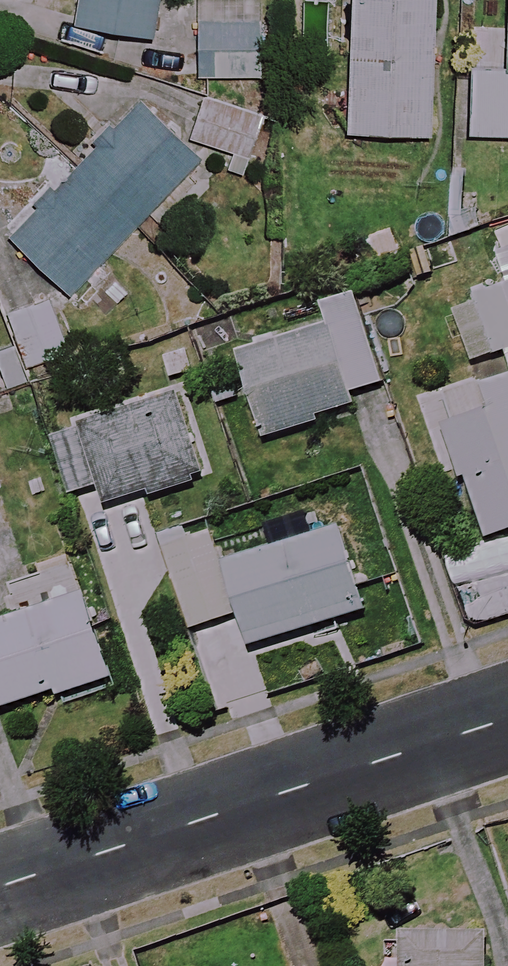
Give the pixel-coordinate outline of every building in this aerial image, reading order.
[(71,24),(151,37),(157,0),(74,0),(71,24)] [(198,21),(171,20),(169,74),(258,77),(260,0),(198,0),(198,21)] [(344,131),(426,136),(434,0),(351,0),(344,131)] [(505,69),(469,69),(468,134),(507,135),(507,0),(506,0),(505,69)] [(201,160),(142,103),(10,239),(69,296),(201,160)] [(495,257),(504,286),(471,296),(489,355),(507,349),(507,253),(495,257)] [(379,385),(348,288),(316,298),(324,322),(233,351),(261,439),(352,410),(347,395),(379,385)] [(64,352),(44,299),(7,313),(27,366),(64,352)] [(429,401),(466,509),(474,506),(485,539),(507,531),(507,374),(429,401)] [(201,479),(175,395),(52,432),(70,492),(98,484),(105,507),(201,479)] [(363,611),(338,528),(218,565),(208,532),(163,546),(189,629),(237,614),(247,647),(363,611)] [(84,595),(0,621),(0,708),(108,676),(84,595)] [(484,929),(391,928),(391,965),(483,965),(484,929)]
